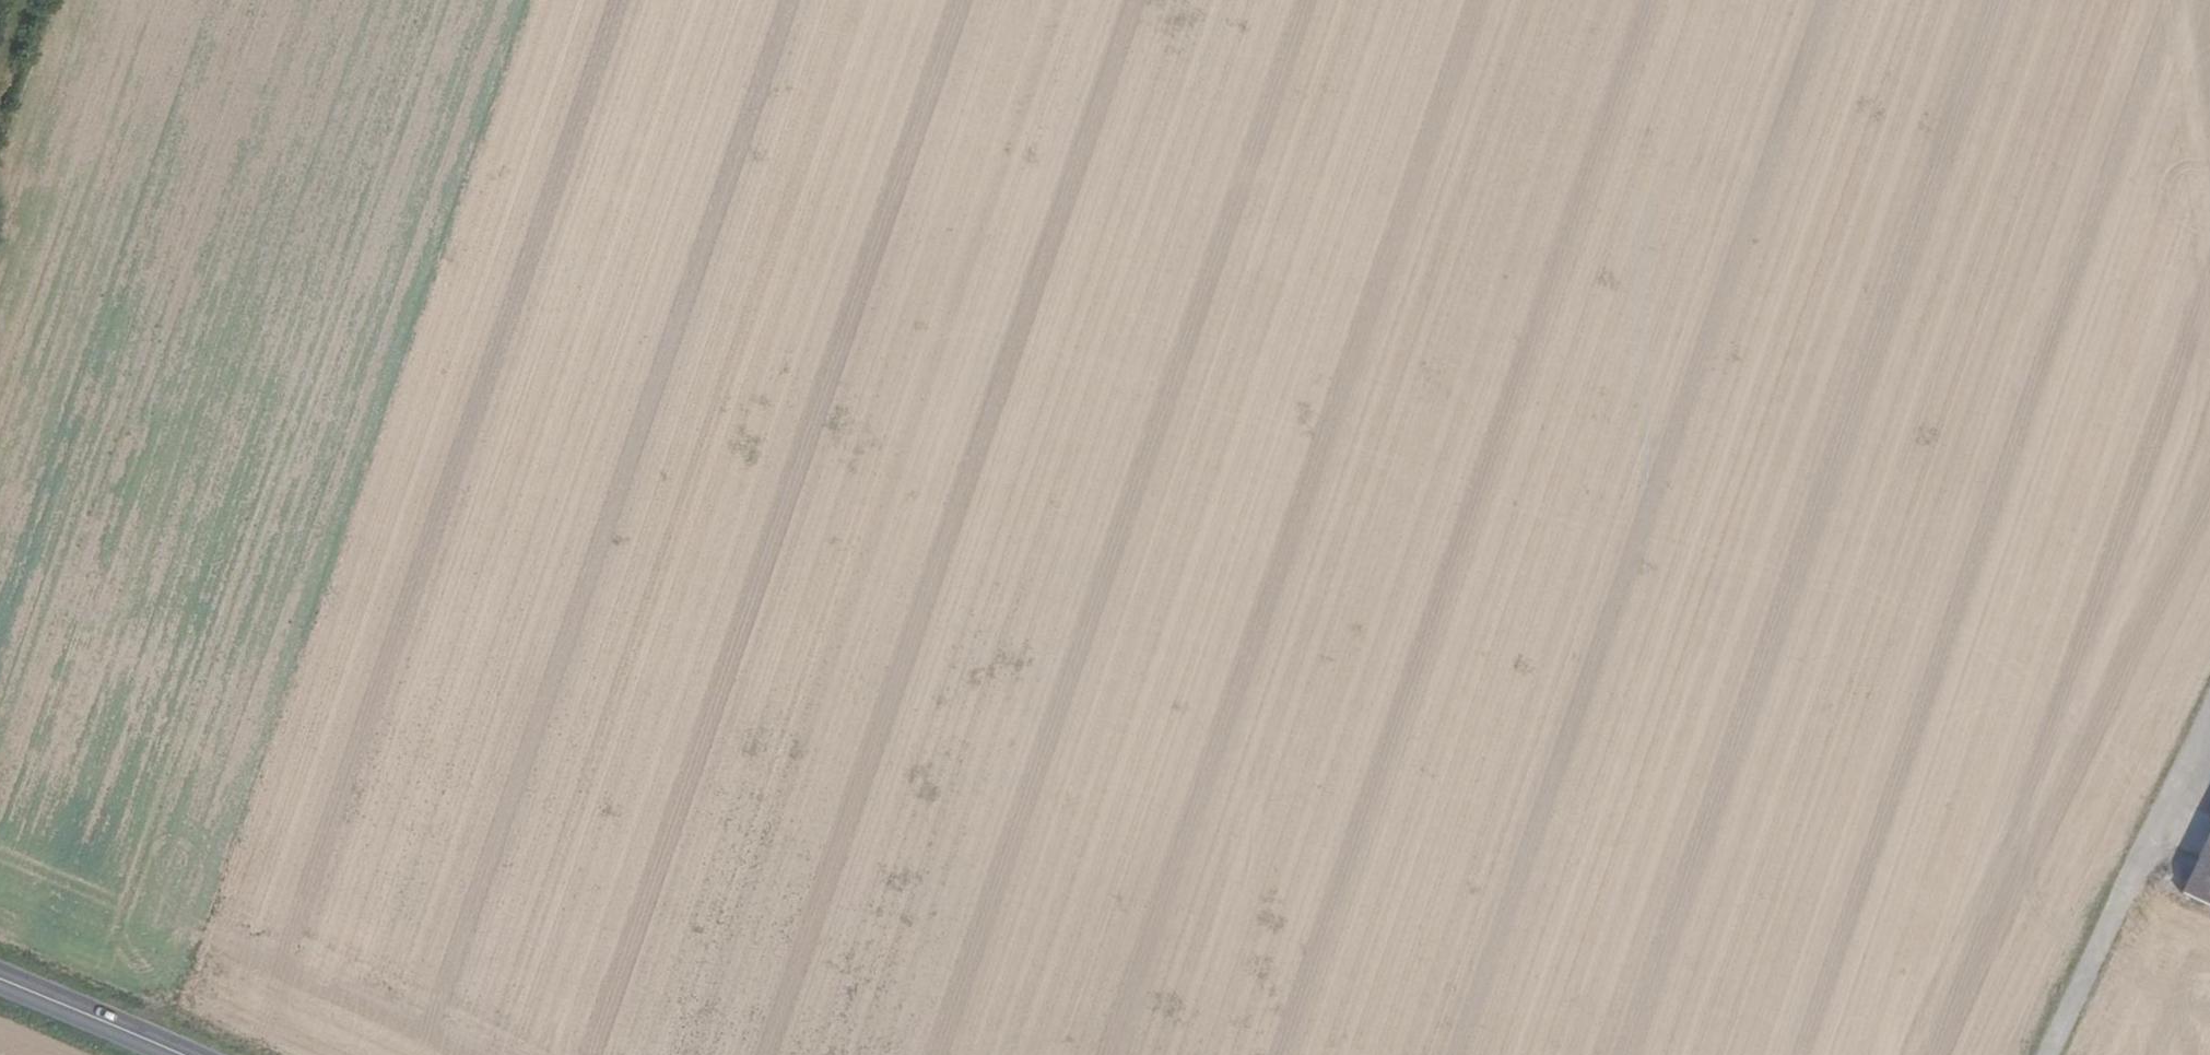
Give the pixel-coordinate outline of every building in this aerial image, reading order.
[(2181,896),(2209,910),(2209,834),(2181,896)]
